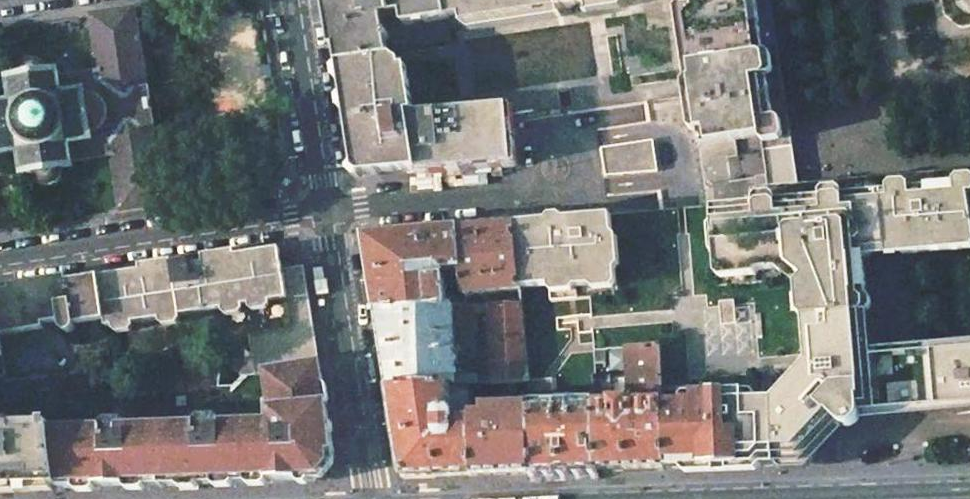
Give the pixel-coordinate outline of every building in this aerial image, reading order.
[(328,0),(338,64),(388,57),(386,41),(390,41),(389,34),(385,35),(382,17),(402,14),(404,25),(447,17),(444,0),(328,0)] [(462,24),(588,5),(586,0),(444,0),(447,17),(448,18),(460,16),(462,24)] [(699,145),(702,145),(761,136),(776,134),(756,0),(677,0),(699,145)] [(776,134),(761,136),(761,140),(763,151),(793,146),(791,137),(771,0),(756,0),(776,134)] [(28,61),(26,62),(23,64),(20,68),(18,71),(18,77),(7,79),(10,101),(0,103),(0,156),(19,153),(23,176),(33,175),(35,179),(39,184),(44,186),(49,187),(56,185),(61,181),(63,176),(64,170),(75,169),(74,161),(104,157),(105,160),(113,159),(121,212),(165,205),(135,8),(91,15),(99,70),(95,71),(95,73),(61,77),(60,71),(48,72),(45,66),(40,61),(33,59),(28,61)] [(338,64),(346,116),(356,175),(418,170),(409,113),(414,113),(407,67),(400,68),(400,62),(392,56),(388,57),(338,64)] [(193,128),(186,78),(154,83),(162,133),(193,128)] [(418,170),(511,162),(506,107),(414,115),(414,113),(409,113),(418,170)] [(654,141),(602,148),(606,176),(658,168),(654,141)] [(766,171),(767,175),(767,176),(768,186),(798,184),(796,168),(793,146),(763,151),(766,171)] [(894,176),(880,177),(881,192),(895,190),(967,184),(964,169),(894,176)] [(767,176),(756,178),(758,188),(768,186),(767,176)] [(771,201),(881,192),(880,177),(798,184),(768,186),(771,201)] [(969,245),(969,205),(969,202),(967,184),(895,190),(881,192),(886,252),(901,251),(969,245)] [(768,186),(758,188),(751,188),(753,203),(771,201),(768,186)] [(868,313),(864,254),(886,252),(881,192),(771,201),(753,203),(724,205),(711,206),(718,286),(796,280),(797,294),(806,293),(808,318),(868,313)] [(611,213),(515,224),(521,290),(548,288),(549,301),(591,298),(619,295),(616,260),(611,213)] [(459,228),(465,295),(464,296),(465,306),(487,305),(486,294),(521,290),(515,224),(459,228)] [(460,306),(465,306),(464,296),(465,295),(459,228),(365,236),(377,310),(460,306)] [(107,327),(245,305),(288,298),(283,269),(279,248),(99,277),(106,320),(107,327)] [(245,305),(255,373),(255,374),(266,372),(320,366),(303,266),(283,269),(288,298),(245,305)] [(0,293),(0,331),(45,327),(44,322),(60,320),(61,325),(61,326),(62,328),(63,329),(65,331),(68,332),(70,331),(72,330),(74,329),(75,327),(75,326),(76,324),(76,323),(106,320),(99,277),(0,293)] [(529,382),(522,304),(490,305),(490,314),(491,349),(477,349),(476,368),(476,385),(530,383),(529,382)] [(459,349),(477,349),(477,314),(490,314),(490,305),(487,305),(465,306),(460,306),(459,349)] [(476,385),(476,368),(455,368),(455,354),(459,353),(459,349),(460,306),(377,310),(389,387),(471,385),(471,386),(476,385)] [(775,465),(783,465),(788,465),(803,464),(838,427),(837,425),(841,420),(846,421),(850,420),(852,417),(854,413),(860,413),(861,415),(917,409),(952,406),(953,412),(969,410),(969,342),(931,346),(931,350),(911,351),(870,355),(868,313),(808,318),(810,352),(798,366),(780,384),(773,385),(775,465)] [(45,327),(0,331),(7,376),(47,373),(113,369),(109,341),(78,344),(76,323),(76,324),(75,326),(75,327),(74,329),(72,330),(70,331),(68,332),(65,331),(63,329),(62,328),(61,326),(61,325),(60,320),(44,322),(45,327)] [(663,388),(662,344),(627,346),(628,386),(596,387),(597,406),(598,471),(606,471),(666,469),(664,403),(663,388)] [(272,411),(296,407),(326,402),(320,367),(320,366),(266,372),(272,411)] [(0,378),(0,405),(50,403),(47,373),(7,376),(7,377),(0,378)] [(454,415),(450,411),(452,409),(472,408),(471,386),(471,385),(389,387),(402,476),(404,477),(439,476),(439,477),(450,477),(450,476),(473,475),(470,421),(472,421),(472,417),(455,416),(454,415)] [(775,465),(773,385),(722,386),(724,467),(775,465)] [(696,387),(663,388),(664,403),(666,469),(724,467),(722,386),(696,387)] [(529,405),(533,473),(598,471),(597,406),(572,406),(571,393),(552,393),(531,394),(529,394),(529,405)] [(266,424),(275,481),(315,480),(334,458),(326,402),(296,407),(272,411),(274,423),(266,424)] [(470,421),(473,475),(481,474),(533,473),(529,405),(484,407),(485,416),(472,417),(472,421),(470,421)] [(202,425),(209,485),(233,484),(233,483),(275,481),(266,424),(215,427),(214,424),(210,420),(204,421),(202,422),(202,425)] [(170,430),(176,486),(209,485),(202,425),(202,422),(199,425),(200,428),(170,430)] [(106,434),(54,437),(60,490),(120,487),(117,426),(111,427),(106,432),(106,434)] [(117,426),(120,487),(149,486),(149,487),(176,486),(170,430),(124,433),(124,430),(119,426),(117,426)] [(60,490),(54,437),(54,434),(41,434),(41,429),(0,431),(0,491),(60,490)]
